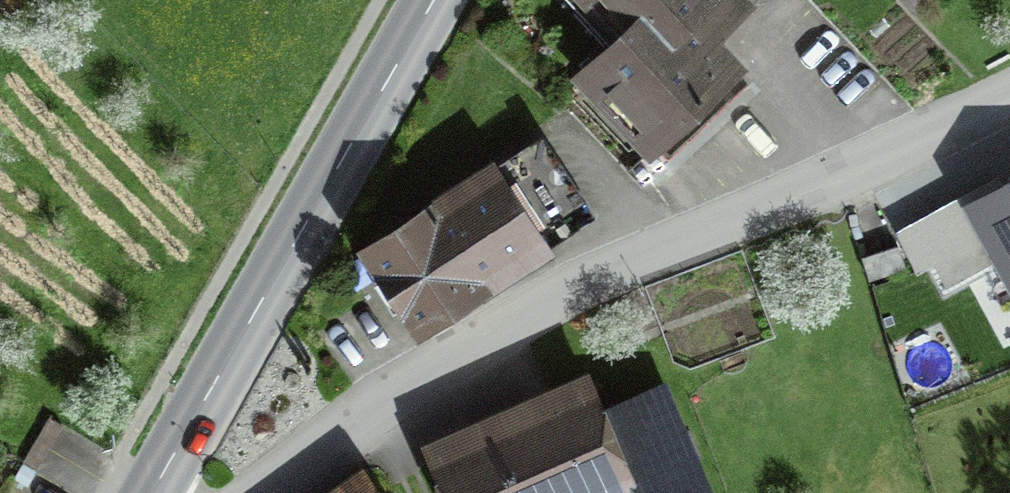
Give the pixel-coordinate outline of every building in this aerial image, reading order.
[(711,0),(620,0),(625,5),(579,49),(670,142),(762,53),(711,0)] [(427,314),(575,232),(521,135),(373,218),(427,314)] [(972,198),(1009,269),(1009,178),(972,198)] [(901,247),(864,258),(870,279),(907,269),(901,247)] [(669,376),(622,393),(611,364),(433,431),(456,492),(713,492),(669,376)] [(369,476),(344,492),(381,492),(369,476)]
